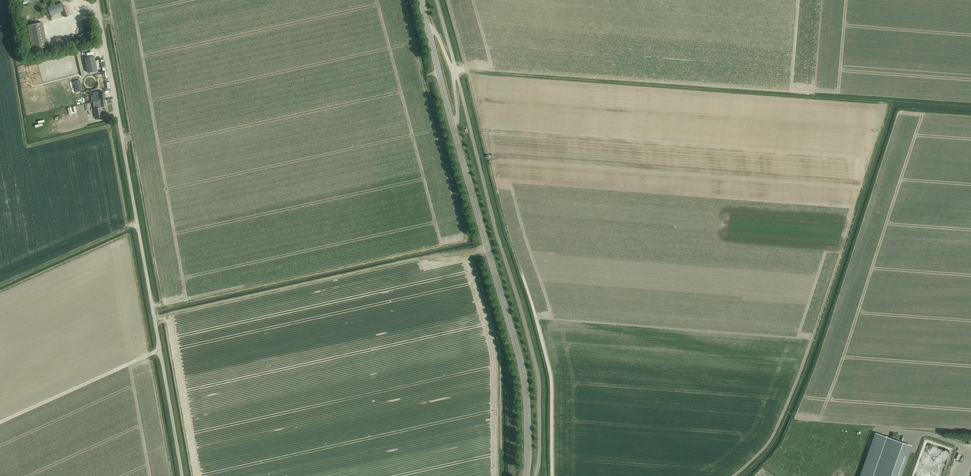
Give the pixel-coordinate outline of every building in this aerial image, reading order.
[(62,3),(48,8),(51,15),(63,11),(62,10),(61,10),(61,8),(63,7),(62,3)] [(65,17),(69,15),(66,6),(63,7),(61,8),(61,10),(62,10),(63,11),(65,17)] [(48,47),(43,22),(27,25),(32,50),(48,47)] [(93,51),(83,53),(86,65),(87,72),(97,70),(94,55),(93,51)] [(80,80),(74,81),(76,91),(82,90),(80,80)] [(99,92),(93,93),(93,95),(95,94),(96,101),(105,99),(104,93),(103,93),(102,91),(99,92)] [(96,101),(93,102),(94,108),(96,118),(103,117),(101,107),(107,106),(105,99),(96,101)] [(865,475),(897,475),(908,444),(879,434),(865,475)]
